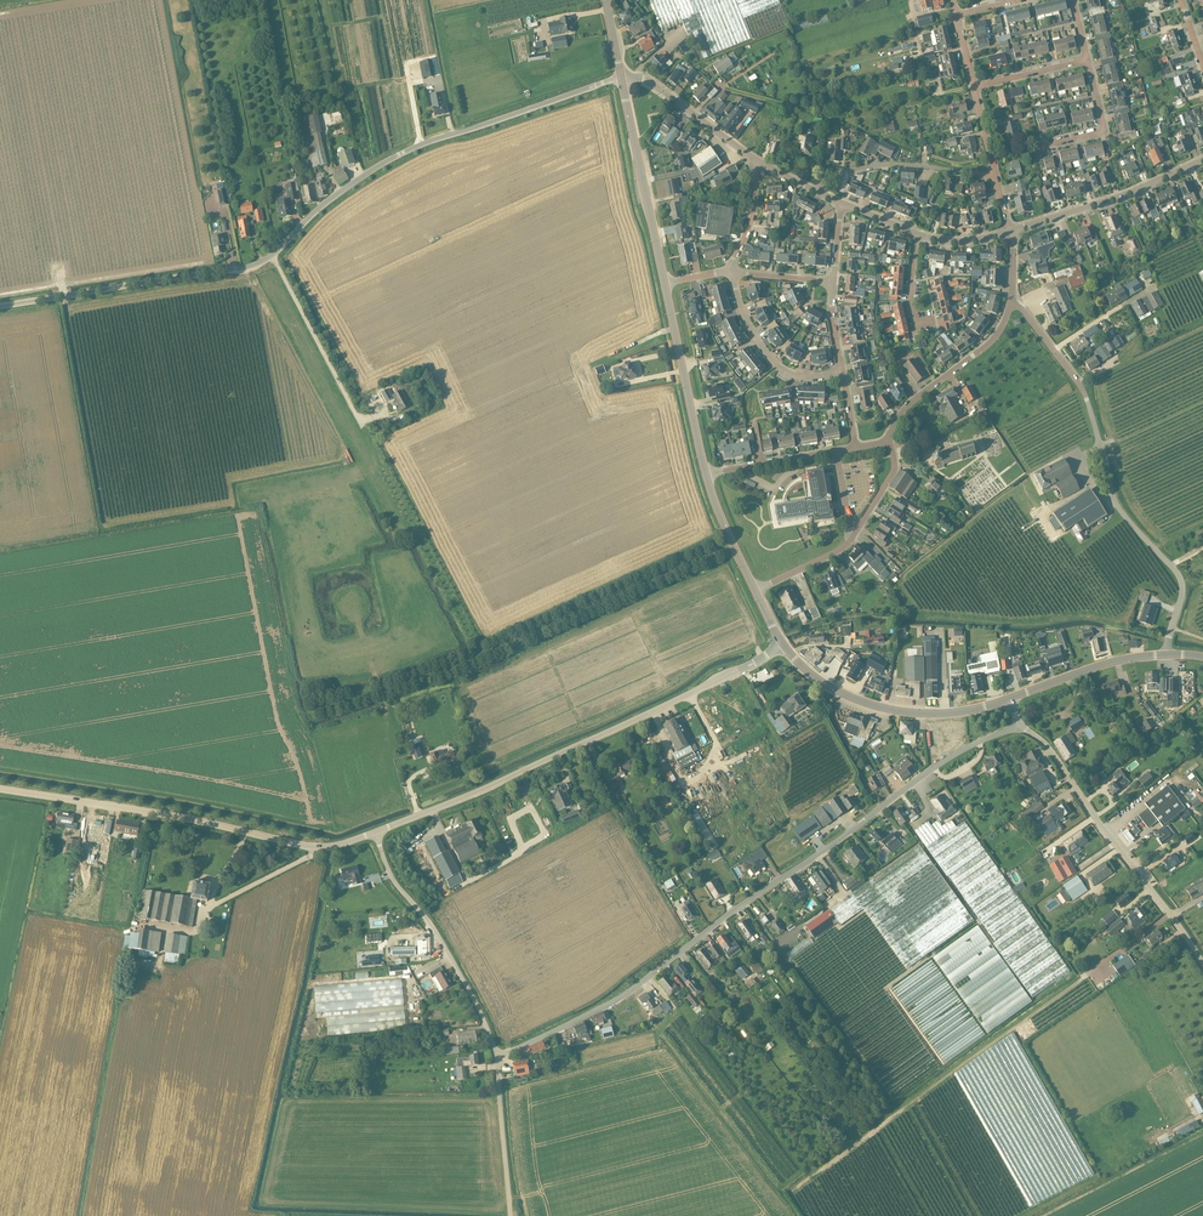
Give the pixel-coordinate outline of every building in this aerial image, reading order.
[(712,55),(752,39),(753,40),(789,26),(779,0),(648,0),(661,32),(683,24),(687,35),(693,33),(704,61),(713,57),(712,55)] [(932,8),(930,0),(920,0),(920,1),(919,1),(922,11),(932,8)] [(932,8),(932,11),(933,12),(941,10),(940,6),(944,5),(943,0),(930,0),(932,8)] [(1086,2),(1089,11),(1094,10),(1095,13),(1104,11),(1102,3),(1099,3),(1099,0),(1096,0),(1086,2)] [(1166,0),(1157,0),(1160,10),(1166,8),(1165,5),(1167,4),(1166,0)] [(623,4),(627,11),(620,15),(624,23),(634,17),(635,16),(633,13),(632,13),(630,14),(629,11),(633,9),(629,1),(623,4)] [(1057,3),(1059,12),(1067,10),(1064,1),(1057,3)] [(1057,3),(1050,4),(1052,14),(1059,12),(1057,3)] [(1050,4),(1042,6),(1044,15),(1052,14),(1050,4)] [(1037,17),(1044,15),(1042,6),(1035,8),(1037,17)] [(1020,11),(1022,21),(1030,19),(1028,10),(1020,11)] [(1020,11),(1013,13),(1015,22),(1022,21),(1020,11)] [(1092,27),(1105,24),(1106,24),(1104,15),(1105,15),(1104,11),(1095,13),(1096,17),(1090,18),(1092,27)] [(1007,24),(1015,22),(1013,13),(1005,15),(1007,24)] [(1148,19),(1150,24),(1150,25),(1163,21),(1160,13),(1156,15),(1157,18),(1152,19),(1152,18),(1148,19)] [(931,14),(927,15),(916,18),(919,28),(934,25),(931,14)] [(630,22),(633,26),(629,28),(633,37),(646,30),(642,23),(645,22),(642,16),(630,22)] [(551,36),(563,34),(572,32),(570,18),(560,20),(560,21),(548,23),(551,36)] [(974,30),(985,28),(983,21),(972,24),(974,30)] [(1163,21),(1150,25),(1149,26),(1150,30),(1149,30),(1148,27),(1145,28),(1147,34),(1150,33),(1150,32),(1151,31),(1152,35),(1158,33),(1157,29),(1166,26),(1164,21),(1163,21)] [(1105,24),(1092,27),(1095,36),(1100,35),(1101,38),(1110,36),(1109,32),(1107,33),(1106,29),(1106,28),(1105,24)] [(935,38),(949,35),(947,27),(934,30),(935,38)] [(974,30),(975,36),(986,34),(990,33),(989,28),(985,29),(985,28),(974,30)] [(648,33),(650,36),(639,43),(645,52),(654,46),(652,42),(658,39),(657,36),(659,35),(656,30),(654,31),(653,30),(648,33)] [(1172,42),(1179,40),(1176,32),(1175,32),(1174,30),(1168,31),(1172,42)] [(975,36),(977,43),(988,40),(986,34),(975,36)] [(554,51),(554,50),(568,47),(565,35),(551,38),(553,45),(549,46),(550,52),(554,51)] [(935,38),(937,45),(952,41),(952,38),(950,39),(949,35),(935,38)] [(998,38),(999,43),(1007,41),(1007,40),(1011,39),(1011,38),(1010,35),(1006,36),(998,38)] [(1066,37),(1066,39),(1069,50),(1076,49),(1075,45),(1077,44),(1076,37),(1073,38),(1070,38),(1069,36),(1066,37)] [(1096,43),(1098,52),(1111,49),(1109,44),(1112,44),(1111,40),(1110,36),(1101,38),(1102,42),(1096,43)] [(992,39),(988,40),(977,43),(979,49),(989,47),(989,43),(992,42),(992,39)] [(1066,39),(1060,41),(1062,52),(1069,50),(1066,39)] [(1182,47),(1179,40),(1172,42),(1175,53),(1181,51),(1180,48),(1182,47)] [(953,45),(952,41),(937,45),(939,52),(952,49),(951,44),(953,45)] [(1003,49),(1008,48),(1009,48),(1009,47),(1007,41),(999,43),(1000,48),(1002,47),(1003,49)] [(1039,44),(1042,54),(1049,53),(1047,47),(1050,46),(1049,41),(1046,42),(1039,44)] [(1056,54),(1062,52),(1060,41),(1053,43),(1056,54)] [(1032,43),(1033,45),(1035,56),(1042,54),(1039,44),(1035,44),(1035,42),(1032,43)] [(683,45),(679,49),(684,53),(688,49),(683,45)] [(1033,45),(1026,47),(1029,58),(1035,56),(1033,45)] [(1026,47),(1020,48),(1022,59),(1029,58),(1026,47)] [(1010,58),(1008,48),(1003,49),(1004,54),(989,58),(991,68),(1007,64),(1005,59),(1010,58)] [(1015,61),(1022,59),(1020,48),(1013,50),(1015,61)] [(1111,49),(1098,52),(1101,61),(1107,59),(1107,63),(1116,61),(1113,49),(1111,49)] [(936,60),(935,56),(934,52),(927,54),(926,53),(923,54),(925,63),(936,60)] [(941,64),(955,61),(954,57),(956,57),(955,53),(939,57),(941,64)] [(529,56),(530,62),(546,59),(546,57),(545,54),(529,56)] [(731,54),(727,57),(714,66),(720,76),(734,67),(731,63),(735,60),(731,54)] [(663,55),(660,58),(658,55),(651,61),(661,73),(668,67),(665,64),(669,61),(663,55)] [(434,76),(431,61),(419,63),(423,79),(434,76)] [(943,71),(944,71),(957,68),(955,61),(941,64),(943,71)] [(1102,68),(1104,77),(1117,74),(1115,65),(1117,64),(1116,61),(1107,63),(1108,66),(1102,68)] [(698,73),(691,67),(687,71),(689,73),(684,79),(689,83),(698,73)] [(959,79),(957,68),(944,71),(945,77),(947,78),(948,78),(952,77),(953,77),(955,80),(959,79)] [(680,69),(678,72),(676,70),(669,79),(676,84),(683,75),(682,75),(684,72),(680,69)] [(1182,87),(1194,83),(1191,75),(1190,76),(1189,73),(1178,76),(1182,87)] [(1117,74),(1104,77),(1107,86),(1113,84),(1113,88),(1126,85),(1126,84),(1122,84),(1121,79),(1118,80),(1117,74)] [(1076,77),(1078,88),(1085,86),(1082,75),(1076,77)] [(1076,77),(1069,78),(1072,89),(1078,88),(1076,77)] [(1069,78),(1062,80),(1065,91),(1072,89),(1069,78)] [(1062,80),(1052,82),(1055,93),(1065,91),(1062,80)] [(1049,81),(1042,82),(1044,93),(1050,92),(1050,94),(1055,93),(1052,82),(1052,81),(1049,82),(1049,81)] [(1042,82),(1035,84),(1038,95),(1039,98),(1041,97),(1041,94),(1044,93),(1042,82)] [(706,83),(702,87),(693,96),(700,102),(709,93),(706,91),(710,87),(706,83)] [(1186,98),(1190,96),(1196,94),(1195,91),(1197,91),(1194,83),(1182,87),(1186,98)] [(1031,97),(1038,95),(1035,84),(1028,86),(1031,97)] [(1108,93),(1111,101),(1123,99),(1121,92),(1124,92),(1123,89),(1127,88),(1126,85),(1113,88),(1114,91),(1108,93)] [(718,92),(718,91),(715,88),(707,96),(711,100),(718,92)] [(1007,89),(1007,91),(998,93),(1002,109),(1012,106),(1010,99),(1018,97),(1016,89),(1013,90),(1012,88),(1007,89)] [(723,102),(728,95),(723,92),(718,98),(723,102)] [(441,94),(430,96),(433,108),(434,116),(445,114),(443,106),(441,94)] [(744,99),(741,106),(752,111),(755,104),(744,99)] [(1123,99),(1111,101),(1113,110),(1119,109),(1120,112),(1129,110),(1130,110),(1129,107),(1128,107),(1128,106),(1125,107),(1123,99)] [(715,121),(721,115),(723,111),(728,115),(733,109),(728,105),(727,107),(720,101),(714,109),(709,105),(704,112),(715,121)] [(964,116),(963,112),(967,111),(965,101),(951,105),(953,112),(948,113),(950,119),(964,116)] [(736,108),(721,125),(729,132),(744,115),(736,108)] [(1186,130),(1187,130),(1188,130),(1202,125),(1202,117),(1202,115),(1199,116),(1198,114),(1200,114),(1198,109),(1181,115),(1186,130)] [(1084,111),(1087,122),(1093,121),(1092,115),(1095,114),(1095,112),(1092,113),(1091,110),(1084,111)] [(1114,117),(1117,126),(1129,123),(1128,119),(1130,118),(1129,110),(1120,112),(1120,116),(1114,117)] [(1084,111),(1077,113),(1080,124),(1087,122),(1084,111)] [(1073,126),(1080,124),(1077,113),(1071,114),(1073,126)] [(1053,114),(1050,115),(1053,128),(1060,126),(1057,115),(1054,116),(1053,114)] [(1057,115),(1060,126),(1066,125),(1064,114),(1057,115)] [(312,169),(322,166),(327,165),(316,115),(300,118),(312,169)] [(670,131),(677,121),(669,115),(659,130),(664,133),(667,128),(670,131)] [(1047,118),(1044,119),(1046,130),(1053,128),(1050,115),(1046,115),(1047,118)] [(815,118),(814,121),(812,130),(820,131),(822,120),(815,118)] [(958,136),(958,135),(972,132),(970,122),(965,123),(964,119),(951,122),(952,127),(956,126),(958,134),(953,135),(954,138),(958,136)] [(1040,131),(1046,130),(1044,119),(1037,120),(1040,131)] [(1006,124),(1009,138),(1017,136),(1014,122),(1006,124)] [(893,123),(884,124),(885,133),(894,132),(893,123)] [(1129,123),(1117,126),(1120,139),(1130,136),(1131,139),(1136,138),(1134,130),(1131,131),(1129,123)] [(1155,136),(1161,134),(1159,126),(1153,128),(1155,136)] [(680,133),(673,128),(664,140),(667,142),(665,145),(669,148),(680,133)] [(1199,147),(1202,146),(1202,133),(1202,128),(1196,130),(1198,134),(1195,135),(1199,147)] [(691,149),(697,141),(693,138),(695,135),(688,130),(681,139),(688,144),(686,146),(691,149)] [(797,151),(807,153),(810,153),(813,136),(800,134),(797,151)] [(1176,152),(1179,151),(1180,155),(1189,152),(1186,145),(1191,143),(1188,135),(1179,138),(1181,142),(1173,145),(1175,152),(1176,152)] [(961,153),(968,151),(968,154),(977,152),(975,145),(976,145),(974,136),(965,139),(965,140),(963,140),(962,141),(963,145),(964,145),(966,145),(960,146),(961,153)] [(891,159),(892,157),(896,159),(900,152),(895,149),(896,149),(881,142),(880,145),(875,143),(876,142),(866,137),(859,151),(869,156),(870,154),(875,157),(877,152),(891,159)] [(833,141),(831,159),(840,160),(840,148),(846,149),(847,138),(842,138),(841,141),(833,141)] [(949,148),(957,146),(955,138),(947,140),(949,148)] [(1148,143),(1152,152),(1149,153),(1155,166),(1165,162),(1159,149),(1165,146),(1162,138),(1155,141),(1155,140),(1148,143)] [(1108,141),(1092,145),(1095,157),(1104,155),(1105,158),(1109,157),(1107,152),(1110,151),(1108,141)] [(691,153),(697,154),(701,151),(706,144),(702,142),(698,143),(695,147),(691,153)] [(769,150),(768,154),(778,157),(782,145),(772,143),(770,150),(769,150)] [(1092,145),(1080,148),(1084,163),(1087,162),(1087,159),(1095,157),(1092,145)] [(716,155),(711,147),(696,157),(694,155),(690,158),(695,166),(703,178),(723,165),(722,164),(723,163),(716,154),(716,155)] [(349,180),(344,168),(354,165),(349,150),(345,152),(344,150),(343,148),(340,148),(339,149),(337,150),(337,153),(338,154),(337,155),(341,166),(336,169),(334,166),(333,167),(334,177),(339,187),(349,180)] [(1080,148),(1068,151),(1071,163),(1079,161),(1080,164),(1084,163),(1080,148)] [(1131,150),(1124,153),(1126,159),(1133,155),(1131,150)] [(1059,156),(1056,157),(1059,172),(1063,171),(1062,165),(1071,163),(1068,151),(1059,153),(1059,156)] [(1133,176),(1128,164),(1126,160),(1125,160),(1122,154),(1118,156),(1128,179),(1133,176)] [(695,166),(690,158),(687,158),(687,157),(678,159),(678,160),(675,160),(675,162),(675,164),(676,165),(679,165),(681,171),(689,169),(689,168),(695,166)] [(1056,173),(1057,178),(1061,177),(1059,172),(1056,157),(1040,161),(1042,168),(1045,168),(1046,172),(1051,171),(1052,174),(1056,173)] [(1014,175),(1014,177),(1021,175),(1018,161),(1011,163),(1012,166),(1007,168),(1009,176),(1014,175)] [(1128,164),(1133,176),(1139,174),(1133,162),(1128,164)] [(732,180),(731,178),(732,177),(733,175),(732,174),(738,171),(735,165),(726,170),(727,172),(713,179),(717,187),(732,180)] [(1103,175),(1098,176),(1102,187),(1110,184),(1108,177),(1112,175),(1109,167),(1102,170),(1103,175)] [(903,169),(901,183),(913,184),(914,179),(915,170),(903,169)] [(1093,190),(1102,187),(1098,176),(1093,178),(1092,173),(1084,175),(1087,183),(1091,182),(1093,190)] [(848,192),(856,195),(859,187),(855,185),(856,182),(853,180),(854,178),(851,176),(847,184),(851,186),(848,192)] [(314,184),(315,187),(318,198),(328,195),(323,178),(318,180),(319,183),(314,184)] [(954,193),(954,188),(956,180),(954,180),(953,179),(950,178),(948,179),(947,179),(947,180),(945,180),(944,185),(946,186),(945,191),(954,193)] [(1016,182),(1019,194),(1026,192),(1024,184),(1030,182),(1029,178),(1016,182)] [(291,201),(296,200),(295,191),(298,191),(296,179),(292,180),(293,183),(285,185),(286,193),(289,192),(291,201)] [(674,199),(678,198),(682,198),(681,194),(679,195),(676,180),(667,182),(669,196),(673,195),(674,199)] [(975,194),(985,192),(986,192),(984,184),(979,185),(978,182),(970,184),(972,192),(975,191),(975,194)] [(1072,183),(1076,196),(1084,194),(1081,183),(1077,184),(1077,182),(1072,183)] [(223,183),(216,184),(217,190),(219,202),(227,200),(225,188),(224,189),(223,183)] [(768,184),(768,192),(782,192),(781,183),(768,184)] [(861,183),(859,187),(856,195),(864,199),(867,192),(870,194),(873,187),(869,186),(861,183)] [(1068,199),(1076,196),(1072,183),(1068,185),(1068,187),(1065,188),(1068,199)] [(1185,200),(1191,198),(1193,203),(1200,200),(1194,187),(1191,188),(1188,183),(1180,187),(1185,200)] [(300,187),(304,205),(316,202),(313,185),(300,187)] [(1049,202),(1050,203),(1059,200),(1056,190),(1050,192),(1049,186),(1042,189),(1046,203),(1049,202)] [(876,188),(873,187),(870,194),(873,195),(871,201),(879,205),(883,193),(875,190),(876,188)] [(916,188),(915,198),(923,199),(924,189),(916,188)] [(1164,193),(1169,206),(1173,204),(1174,205),(1178,203),(1177,199),(1176,199),(1171,190),(1164,193)] [(985,192),(975,194),(974,194),(975,198),(972,198),(974,206),(982,204),(982,200),(986,199),(985,192)] [(1027,197),(1026,192),(1019,194),(1018,194),(1019,198),(1014,199),(1018,214),(1029,211),(1026,197),(1027,197)] [(891,196),(883,193),(879,205),(887,208),(889,202),(893,203),(895,196),(892,195),(891,196)] [(1166,207),(1169,206),(1164,193),(1156,197),(1160,206),(1159,207),(1161,211),(1167,208),(1166,207)] [(804,209),(805,209),(809,201),(801,197),(801,198),(795,195),(793,217),(797,217),(797,210),(799,211),(801,207),(801,208),(804,210),(804,209)] [(899,198),(895,196),(893,203),(896,204),(893,211),(901,214),(904,206),(897,203),(899,198)] [(240,204),(242,213),(253,211),(252,206),(261,205),(260,197),(250,199),(251,202),(240,204)] [(682,198),(678,198),(678,200),(671,201),(671,205),(672,212),(669,213),(670,217),(673,216),(674,221),(682,219),(685,218),(684,213),(683,213),(681,205),(687,204),(685,197),(682,198)] [(1139,204),(1144,214),(1149,212),(1152,219),(1159,216),(1156,208),(1152,210),(1148,200),(1139,204)] [(281,218),(291,216),(288,201),(279,203),(280,208),(278,208),(278,212),(280,212),(281,218)] [(810,217),(812,220),(819,216),(817,213),(813,215),(812,213),(813,213),(817,205),(809,201),(805,209),(809,211),(807,215),(810,217)] [(1183,215),(1184,214),(1187,213),(1182,202),(1178,204),(1183,215)] [(783,212),(780,212),(780,204),(767,203),(767,211),(770,212),(770,215),(769,215),(768,223),(771,223),(771,232),(771,236),(779,237),(779,232),(780,224),(779,224),(779,221),(782,221),(783,212)] [(906,203),(904,206),(901,214),(909,217),(912,211),(915,212),(918,206),(914,204),(914,206),(906,203)] [(1138,217),(1144,214),(1139,204),(1131,208),(1135,218),(1131,219),(1135,227),(1142,224),(1138,217)] [(710,205),(706,235),(718,237),(718,231),(730,233),(733,215),(736,215),(736,211),(734,211),(734,208),(710,205)] [(261,210),(255,211),(257,223),(264,222),(261,210)] [(988,213),(987,211),(980,212),(982,220),(985,219),(987,225),(994,223),(991,212),(988,213)] [(1163,224),(1167,222),(1162,211),(1158,213),(1163,224)] [(970,217),(972,227),(973,228),(980,226),(979,220),(982,220),(980,212),(973,214),(973,217),(970,217)] [(941,228),(948,229),(948,228),(950,218),(947,217),(947,215),(941,214),(936,221),(939,223),(941,222),(942,222),(941,228)] [(966,214),(959,216),(961,223),(964,223),(966,229),(972,227),(970,217),(970,216),(967,217),(966,214)] [(950,218),(948,228),(955,229),(956,223),(957,223),(958,225),(961,224),(961,223),(959,216),(957,216),(957,215),(953,215),(953,217),(950,217),(950,218)] [(1123,233),(1121,228),(1120,228),(1116,215),(1104,220),(1109,232),(1108,233),(1110,239),(1123,233)] [(237,218),(238,222),(241,239),(250,237),(246,216),(237,218)] [(819,216),(812,220),(809,221),(809,224),(814,224),(813,227),(819,227),(819,231),(828,232),(828,223),(820,222),(819,222),(821,220),(819,216)] [(677,225),(678,229),(676,229),(678,240),(688,238),(686,227),(686,224),(677,225)] [(863,225),(855,225),(855,229),(851,228),(850,236),(865,237),(865,235),(859,234),(859,230),(863,230),(863,225)] [(1079,230),(1085,244),(1092,241),(1092,243),(1098,240),(1094,231),(1089,233),(1086,227),(1079,230)] [(871,244),(875,245),(878,232),(870,230),(868,238),(872,239),(871,244)] [(1073,249),(1085,244),(1079,230),(1073,233),(1075,239),(1070,241),(1073,249)] [(828,232),(819,231),(819,236),(814,235),(814,239),(800,238),(799,242),(826,244),(826,240),(827,240),(828,232)] [(878,232),(875,245),(874,248),(878,249),(880,241),(884,242),(885,234),(878,232)] [(1045,232),(1038,234),(1040,239),(1039,239),(1041,245),(1048,242),(1052,241),(1049,233),(1046,234),(1045,232)] [(1033,248),(1041,245),(1039,239),(1040,239),(1038,234),(1030,237),(1033,248)] [(214,247),(216,255),(223,253),(221,246),(224,245),(222,235),(211,238),(213,248),(214,247)] [(865,237),(850,236),(850,244),(858,245),(858,242),(864,242),(865,237)] [(887,252),(895,254),(899,240),(891,238),(887,252)] [(1141,251),(1136,239),(1131,241),(1133,247),(1129,249),(1132,254),(1141,251)] [(899,240),(895,254),(899,255),(900,251),(904,252),(907,242),(899,240)] [(775,249),(774,249),(774,254),(777,255),(777,262),(787,263),(788,257),(788,255),(783,255),(784,250),(778,249),(779,243),(776,242),(775,249)] [(1041,265),(1046,265),(1046,263),(1045,262),(1045,261),(1045,260),(1046,259),(1046,258),(1047,258),(1048,257),(1049,251),(1055,245),(1054,242),(1037,248),(1036,256),(1029,255),(1029,264),(1032,265),(1041,265)] [(759,261),(760,255),(760,250),(760,248),(753,247),(747,244),(746,246),(746,253),(749,253),(749,260),(759,261)] [(692,263),(689,245),(683,247),(679,247),(683,265),(692,263)] [(722,246),(719,247),(703,251),(706,260),(721,256),(720,252),(724,251),(722,246)] [(760,255),(759,261),(770,262),(770,254),(774,254),(774,249),(774,247),(761,246),(760,248),(760,250),(760,255)] [(798,264),(799,257),(802,258),(802,257),(803,251),(796,250),(796,252),(788,251),(788,255),(788,257),(787,263),(798,264)] [(981,259),(992,259),(992,262),(1001,262),(1001,250),(992,250),(992,251),(981,251),(981,259)] [(816,266),(816,258),(816,253),(803,251),(802,257),(806,257),(805,265),(816,266)] [(930,252),(929,260),(933,261),(933,264),(932,264),(931,266),(931,270),(931,272),(935,272),(935,268),(936,263),(938,253),(930,252)] [(816,258),(816,266),(826,267),(827,260),(830,260),(830,254),(824,253),(823,258),(816,258)] [(938,253),(936,263),(944,264),(945,254),(938,253)] [(958,254),(958,264),(967,264),(968,263),(971,263),(972,257),(966,257),(966,254),(958,254)] [(1074,256),(1077,264),(1082,262),(1081,261),(1082,261),(1080,256),(1079,256),(1079,254),(1078,254),(1074,255),(1074,256)] [(865,258),(856,257),(856,261),(848,260),(848,271),(855,271),(855,264),(865,265),(865,258)] [(1048,274),(1046,265),(1041,265),(1032,265),(1032,266),(1031,267),(1034,277),(1041,275),(1048,274)] [(1079,265),(1053,274),(1056,280),(1067,276),(1071,289),(1085,284),(1079,265)] [(972,267),(971,276),(982,277),(982,274),(986,274),(986,287),(1000,287),(1000,272),(991,272),(991,268),(972,267)] [(922,272),(924,279),(932,277),(930,270),(922,272)] [(1140,282),(1147,279),(1151,286),(1156,284),(1152,276),(1149,270),(1137,276),(1140,282)] [(894,275),(893,282),(903,283),(903,276),(894,275)] [(847,277),(847,284),(855,285),(866,286),(866,283),(855,282),(855,277),(847,277)] [(935,280),(936,288),(948,285),(949,287),(954,286),(954,284),(953,284),(952,282),(950,282),(949,282),(945,283),(944,278),(935,280)] [(1136,279),(1122,288),(1106,297),(1111,307),(1142,289),(1136,279)] [(748,289),(748,296),(765,292),(764,292),(762,292),(761,288),(762,288),(761,282),(750,281),(750,282),(751,282),(751,286),(750,286),(752,286),(752,288),(748,289)] [(893,282),(893,290),(902,291),(903,283),(893,282)] [(855,285),(847,284),(846,292),(853,292),(853,297),(845,297),(844,302),(857,304),(858,296),(865,297),(866,286),(855,285)] [(719,287),(719,285),(715,286),(715,288),(710,289),(711,296),(725,292),(724,285),(719,287)] [(787,302),(802,296),(799,292),(798,289),(795,290),(794,289),(791,289),(790,285),(782,285),(782,293),(783,293),(787,302)] [(948,285),(936,288),(938,295),(947,293),(946,290),(949,289),(949,287),(948,285)] [(1068,303),(1071,302),(1063,286),(1053,290),(1063,313),(1071,310),(1068,303)] [(891,297),(890,301),(897,301),(897,297),(902,298),(902,291),(893,290),(892,297),(891,297)] [(984,303),(999,306),(1001,299),(1003,294),(978,290),(977,293),(986,296),(984,303)] [(714,295),(716,301),(726,299),(725,292),(711,296),(714,295)] [(765,292),(748,296),(752,303),(756,302),(756,303),(755,304),(756,304),(757,306),(757,307),(766,303),(764,296),(766,296),(765,292)] [(1139,318),(1153,310),(1163,305),(1156,292),(1146,297),(1131,305),(1139,318)] [(947,293),(938,295),(940,302),(949,300),(947,293)] [(792,314),(795,317),(801,311),(799,308),(801,306),(801,304),(804,303),(802,300),(802,296),(787,302),(790,301),(795,312),(792,314)] [(693,318),(694,319),(700,318),(701,324),(707,323),(706,316),(703,317),(699,298),(693,299),(694,302),(690,303),(692,313),(691,314),(692,318),(693,318)] [(726,299),(716,301),(717,307),(715,308),(728,305),(726,299)] [(949,300),(940,302),(941,309),(950,307),(949,300)] [(893,306),(894,313),(904,311),(902,304),(898,305),(898,302),(890,303),(891,307),(893,306)] [(766,303),(757,307),(759,310),(758,310),(759,310),(759,311),(756,313),(757,320),(770,314),(768,311),(769,310),(766,303)] [(981,313),(989,317),(991,313),(996,314),(999,306),(984,303),(982,311),(981,313)] [(845,311),(846,317),(857,316),(856,312),(858,312),(857,304),(840,307),(841,311),(845,311)] [(731,311),(728,305),(715,308),(716,315),(722,313),(722,315),(726,314),(726,312),(731,311)] [(1043,308),(1047,316),(1058,311),(1055,305),(1052,307),(1051,305),(1047,306),(1047,305),(1044,306),(1044,307),(1043,308)] [(950,307),(941,309),(943,316),(952,314),(950,307)] [(804,314),(801,311),(795,317),(797,320),(800,317),(810,323),(816,312),(812,311),(810,309),(808,312),(806,311),(804,314)] [(904,311),(894,313),(896,320),(905,318),(904,311)] [(989,317),(981,313),(976,311),(975,314),(979,316),(975,321),(980,325),(985,329),(990,323),(989,322),(990,318),(989,317)] [(1058,311),(1047,316),(1051,324),(1052,324),(1052,325),(1056,324),(1055,322),(1058,321),(1057,319),(1061,317),(1058,311)] [(820,315),(816,312),(810,323),(821,329),(821,332),(827,333),(826,324),(822,323),(822,320),(821,319),(822,316),(820,315)] [(770,314),(757,320),(762,326),(766,325),(766,326),(765,326),(765,327),(766,326),(768,329),(767,329),(776,324),(773,318),(772,318),(770,314)] [(952,314),(943,316),(945,323),(954,321),(952,314)] [(860,315),(857,316),(846,317),(847,324),(858,322),(861,322),(860,315)] [(723,331),(735,324),(733,318),(728,320),(728,319),(724,321),(725,322),(720,325),(723,331)] [(905,318),(896,320),(897,324),(892,325),(893,327),(895,326),(895,328),(903,326),(907,325),(905,318)] [(968,327),(966,329),(974,337),(977,334),(980,336),(985,329),(980,325),(975,321),(974,322),(975,322),(970,328),(968,327)] [(724,334),(726,337),(738,330),(735,325),(735,324),(723,331),(724,334)] [(779,327),(776,324),(767,329),(768,329),(770,332),(769,332),(770,332),(771,333),(767,336),(770,342),(784,333),(780,327),(779,327)] [(895,326),(893,327),(889,327),(890,329),(891,329),(891,332),(894,331),(894,332),(899,331),(900,335),(902,341),(910,339),(908,333),(909,333),(907,325),(903,326),(895,328),(895,326)] [(1085,337),(1084,338),(1083,338),(1070,347),(1076,355),(1096,342),(1097,339),(1094,335),(1099,332),(1095,325),(1083,333),(1085,337)] [(859,329),(848,330),(849,337),(851,336),(852,342),(864,341),(863,334),(860,335),(859,329)] [(974,337),(966,329),(964,332),(967,336),(964,338),(962,335),(959,337),(961,340),(967,348),(973,343),(973,342),(975,344),(977,341),(974,337)] [(699,343),(700,348),(701,348),(702,349),(705,348),(706,347),(709,347),(708,340),(710,340),(708,330),(706,331),(697,332),(698,337),(697,337),(698,343),(699,343)] [(738,330),(726,337),(729,342),(741,336),(738,330)] [(1109,332),(1102,337),(1105,342),(1113,338),(1109,332)] [(782,334),(784,333),(770,342),(776,347),(779,345),(780,346),(779,347),(780,347),(780,346),(783,349),(783,350),(789,342),(785,337),(784,338),(782,334)] [(1094,357),(1085,363),(1090,371),(1099,365),(1098,363),(1102,361),(1103,363),(1112,357),(1109,354),(1124,344),(1120,339),(1123,337),(1121,334),(1118,336),(1095,351),(1099,356),(1094,358),(1094,357)] [(745,341),(741,336),(729,342),(732,348),(734,347),(737,346),(738,347),(741,345),(740,344),(745,341)] [(954,354),(949,346),(948,347),(943,339),(939,342),(943,348),(942,348),(935,352),(939,358),(943,364),(952,357),(951,356),(954,354)] [(953,344),(949,346),(954,354),(955,353),(954,353),(958,350),(960,353),(967,348),(961,340),(955,345),(953,343),(953,344)] [(792,343),(789,342),(783,350),(783,349),(786,351),(785,352),(786,352),(786,351),(788,352),(786,356),(791,361),(799,346),(793,342),(792,343)] [(851,356),(864,354),(863,347),(867,347),(867,342),(856,344),(856,348),(851,349),(851,352),(850,352),(851,356)] [(808,352),(803,349),(802,350),(798,349),(799,346),(791,361),(799,363),(801,359),(802,360),(802,361),(802,360),(806,360),(806,361),(808,352)] [(825,349),(824,347),(817,349),(820,365),(827,362),(826,358),(828,358),(828,359),(828,358),(832,357),(832,358),(830,348),(825,349)] [(737,357),(741,362),(741,363),(752,354),(749,348),(744,351),(744,350),(740,352),(741,354),(739,355),(739,356),(737,357)] [(813,351),(808,352),(806,361),(810,361),(810,362),(811,362),(810,361),(812,361),(813,365),(820,365),(817,349),(817,352),(813,352),(813,351)] [(752,354),(741,363),(745,368),(756,359),(752,354)] [(859,362),(860,365),(868,364),(867,360),(866,360),(864,354),(851,356),(852,360),(853,360),(853,363),(859,362)] [(760,364),(756,359),(745,368),(748,366),(752,371),(749,373),(760,364)] [(904,366),(916,382),(917,383),(927,376),(914,359),(904,366)] [(712,364),(703,366),(706,379),(715,377),(714,375),(722,374),(720,364),(712,365),(712,364)] [(760,364),(749,373),(754,378),(758,374),(759,376),(762,373),(761,372),(766,368),(760,364)] [(854,373),(855,377),(868,375),(867,368),(869,367),(868,364),(860,365),(860,369),(855,370),(855,373),(854,373)] [(621,381),(623,381),(635,378),(632,365),(623,367),(623,369),(620,370),(613,372),(615,377),(619,376),(621,381)] [(597,376),(606,372),(604,366),(595,369),(597,376)] [(872,374),(868,375),(855,377),(856,381),(857,381),(857,384),(863,383),(864,387),(874,385),(872,374)] [(894,389),(890,392),(897,401),(898,401),(900,401),(901,400),(901,398),(906,395),(899,386),(900,385),(903,383),(898,375),(894,377),(897,380),(890,385),(894,389)] [(746,388),(739,379),(734,382),(742,391),(746,388)] [(710,398),(716,396),(717,401),(730,398),(729,393),(726,394),(724,384),(708,387),(710,398)] [(978,398),(970,385),(962,390),(969,403),(978,398)] [(798,402),(805,402),(805,388),(798,386),(798,392),(797,392),(797,396),(798,396),(798,402)] [(825,387),(818,388),(818,399),(818,402),(825,402),(825,397),(826,397),(826,393),(825,393),(825,387)] [(868,409),(868,408),(871,407),(869,397),(874,396),(872,387),(863,388),(864,393),(859,394),(861,406),(860,406),(861,409),(862,410),(868,409)] [(938,414),(941,412),(942,414),(944,413),(950,423),(964,416),(955,399),(959,397),(954,388),(936,398),(940,405),(938,406),(935,408),(938,414)] [(391,399),(393,398),(389,389),(381,393),(386,402),(391,399)] [(788,389),(782,391),(784,405),(791,404),(790,398),(792,398),(791,394),(789,394),(788,389)] [(399,397),(404,405),(404,404),(410,401),(412,405),(423,399),(420,395),(414,398),(410,391),(409,391),(410,391),(400,397),(399,397)] [(775,393),(777,403),(778,406),(784,405),(782,391),(775,393)] [(888,400),(891,398),(886,391),(881,395),(882,397),(878,400),(884,411),(892,406),(888,400)] [(771,407),(771,404),(769,393),(762,393),(763,399),(762,399),(762,403),(764,403),(765,408),(771,407)] [(769,393),(771,404),(771,407),(772,407),(771,404),(777,403),(775,393),(769,394),(769,393)] [(718,422),(719,423),(727,421),(728,420),(727,418),(730,418),(728,410),(724,411),(723,405),(715,406),(714,407),(715,410),(713,410),(714,417),(716,417),(718,422)] [(827,411),(829,420),(832,420),(832,415),(835,414),(835,410),(827,411)] [(982,419),(987,416),(990,415),(987,410),(985,411),(984,410),(978,413),(982,419)] [(811,427),(807,428),(810,444),(817,443),(816,433),(819,432),(818,424),(814,425),(815,432),(812,432),(811,427)] [(821,424),(818,424),(819,432),(822,432),(824,441),(832,440),(830,429),(830,426),(826,427),(826,430),(822,431),(821,424)] [(793,436),(785,437),(787,448),(795,447),(793,437),(797,436),(795,428),(792,429),(793,436)] [(810,444),(807,428),(804,428),(805,434),(800,435),(799,428),(795,428),(797,436),(800,436),(802,445),(810,444)] [(830,429),(832,440),(840,439),(838,428),(830,429)] [(774,440),(773,432),(769,433),(770,440),(763,442),(764,452),(772,451),(770,441),(774,440)] [(776,432),(773,432),(774,440),(777,440),(779,450),(787,448),(785,437),(777,439),(776,432)] [(741,444),(743,456),(750,454),(749,447),(753,447),(751,435),(747,436),(747,437),(744,438),(744,444),(741,444)] [(725,459),(733,457),(731,447),(731,446),(726,447),(725,442),(722,442),(721,441),(718,441),(720,450),(720,452),(724,452),(725,459)] [(730,442),(731,446),(731,447),(733,457),(743,456),(741,444),(734,445),(733,441),(730,442)] [(944,468),(943,465),(961,459),(976,454),(978,450),(976,446),(972,444),(958,448),(940,453),(940,456),(933,458),(935,465),(936,465),(937,470),(944,468)] [(1034,475),(1042,490),(1072,474),(1064,459),(1034,475)] [(834,520),(833,511),(831,511),(830,503),(831,502),(831,499),(829,499),(824,470),(807,473),(812,502),(811,502),(809,502),(808,502),(807,502),(806,503),(805,501),(775,507),(777,523),(808,518),(808,517),(810,517),(812,517),(813,516),(815,523),(834,520)] [(889,488),(905,498),(907,500),(918,483),(912,479),(912,478),(900,470),(889,488)] [(1072,475),(1055,484),(1063,498),(1079,489),(1072,475)] [(945,485),(943,484),(942,482),(940,483),(938,482),(939,481),(939,480),(934,476),(924,488),(935,496),(945,485)] [(1081,531),(1097,521),(1099,525),(1104,522),(1102,518),(1107,515),(1090,490),(1053,513),(1065,534),(1072,529),(1080,542),(1086,538),(1081,531)] [(897,508),(903,512),(905,508),(915,514),(916,514),(918,514),(919,514),(920,512),(920,511),(920,509),(919,508),(919,507),(907,500),(905,498),(903,502),(898,498),(895,502),(894,502),(892,505),(897,508)] [(900,517),(903,512),(897,508),(892,505),(889,509),(890,510),(888,513),(894,517),(892,520),(899,524),(903,519),(900,517)] [(879,525),(877,528),(888,535),(891,530),(894,531),(898,526),(891,521),(889,524),(883,521),(881,525),(879,525)] [(885,540),(888,535),(877,528),(875,532),(876,533),(874,536),(879,539),(877,543),(884,547),(888,541),(885,540)] [(861,557),(865,562),(868,564),(874,558),(862,546),(861,546),(859,544),(855,548),(857,550),(862,556),(861,557)] [(857,570),(865,562),(861,557),(862,556),(857,550),(849,557),(855,563),(853,565),(857,570)] [(874,558),(868,564),(870,567),(872,569),(879,575),(881,573),(883,575),(885,579),(889,584),(897,577),(894,572),(889,575),(886,571),(885,570),(886,569),(880,563),(882,562),(876,555),(874,558)] [(832,572),(824,576),(826,579),(823,581),(825,585),(828,584),(831,591),(838,588),(843,586),(840,578),(835,580),(832,572)] [(780,593),(789,612),(800,607),(791,588),(780,593)] [(1148,599),(1150,593),(1142,591),(1140,597),(1148,599)] [(1153,626),(1153,625),(1152,625),(1158,609),(1145,605),(1141,617),(1140,616),(1138,621),(1153,626)] [(807,611),(799,615),(804,625),(812,621),(807,611)] [(1093,636),(1091,629),(1082,631),(1084,638),(1093,636)] [(872,632),(865,632),(867,644),(867,645),(868,645),(884,643),(883,635),(873,636),(872,632)] [(819,635),(809,636),(810,643),(810,644),(824,643),(824,642),(827,642),(827,639),(824,639),(823,634),(819,634),(819,635)] [(1035,636),(1037,641),(1039,648),(1045,646),(1043,639),(1044,639),(1042,634),(1035,636)] [(1092,640),(1095,653),(1104,651),(1101,638),(1092,640)] [(927,681),(927,684),(927,699),(937,699),(937,681),(938,681),(937,657),(937,641),(924,642),(924,657),(925,657),(926,681),(927,681)] [(966,666),(968,676),(972,694),(983,692),(979,674),(984,673),(985,675),(1000,672),(999,669),(1000,669),(997,653),(998,652),(996,641),(988,643),(990,654),(980,656),(981,663),(966,666)] [(800,651),(800,654),(815,666),(820,660),(821,659),(827,664),(835,655),(844,663),(847,656),(839,650),(832,649),(830,652),(827,649),(812,648),(804,649),(801,650),(800,651)] [(895,696),(910,698),(919,699),(921,682),(924,682),(923,658),(922,658),(922,649),(916,649),(913,650),(913,652),(908,652),(908,658),(904,658),(905,683),(904,688),(896,687),(895,696)] [(844,663),(842,665),(850,670),(847,677),(856,682),(864,668),(858,665),(859,663),(856,662),(859,656),(850,651),(847,656),(844,663)] [(1045,653),(1046,656),(1049,665),(1053,663),(1053,665),(1063,661),(1059,651),(1050,654),(1049,651),(1045,653)] [(881,659),(872,654),(866,664),(882,673),(886,665),(879,661),(881,659)] [(1008,658),(1001,658),(1002,671),(1009,670),(1008,658)] [(1026,672),(1029,671),(1031,676),(1038,674),(1038,673),(1042,672),(1039,663),(1031,666),(1030,663),(1024,665),(1026,672)] [(1014,669),(1017,681),(1027,678),(1023,666),(1014,669)] [(951,675),(952,693),(963,692),(962,674),(951,675)] [(1178,679),(1157,679),(1157,674),(1147,674),(1147,684),(1157,685),(1159,685),(1159,694),(1166,694),(1167,702),(1178,702),(1178,679)] [(879,680),(875,691),(881,694),(885,683),(887,684),(889,679),(882,677),(881,681),(879,680)] [(873,678),(868,689),(875,691),(879,680),(873,678)] [(1102,685),(1106,696),(1120,691),(1117,681),(1102,685)] [(1129,694),(1129,693),(1132,692),(1130,685),(1127,685),(1120,687),(1123,696),(1129,694)] [(796,713),(806,706),(797,694),(788,701),(788,702),(780,707),(785,714),(773,724),(780,734),(793,725),(788,718),(796,713)] [(1147,701),(1143,704),(1154,720),(1159,716),(1147,701)] [(867,742),(874,723),(877,724),(878,720),(870,717),(869,721),(851,714),(843,732),(855,737),(858,728),(860,729),(857,738),(867,742)] [(1067,723),(1073,733),(1081,728),(1082,729),(1085,727),(1078,716),(1067,723)] [(1150,719),(1142,723),(1147,732),(1155,727),(1150,719)] [(676,720),(671,723),(679,738),(684,735),(676,720)] [(690,746),(684,735),(679,738),(671,723),(663,726),(677,753),(690,746)] [(915,744),(916,735),(912,734),(912,724),(901,723),(900,734),(904,734),(904,741),(911,741),(911,744),(915,744)] [(1053,743),(1065,762),(1077,754),(1071,745),(1076,742),(1070,732),(1053,743)] [(422,744),(421,745),(414,747),(419,759),(426,756),(422,744)] [(690,746),(677,753),(673,755),(680,771),(698,762),(690,746)] [(429,753),(431,760),(434,765),(455,757),(453,751),(438,756),(436,750),(429,753)] [(656,763),(663,760),(658,750),(652,753),(656,763)] [(1044,769),(1043,766),(1034,751),(1027,754),(1030,759),(1026,761),(1026,760),(1020,764),(1026,774),(1027,777),(1044,769)] [(994,767),(994,768),(1002,763),(996,754),(989,759),(990,760),(983,764),(987,771),(994,767)] [(619,777),(627,773),(626,772),(633,769),(629,761),(623,764),(622,763),(614,766),(619,777)] [(898,765),(893,769),(903,782),(916,771),(908,761),(900,768),(898,765)] [(882,772),(886,778),(893,771),(889,766),(882,772)] [(1116,781),(1114,782),(1107,788),(1111,791),(1109,792),(1113,797),(1121,790),(1118,787),(1124,783),(1122,781),(1126,778),(1120,769),(1112,775),(1115,778),(1116,781)] [(1030,778),(1031,781),(1038,794),(1051,788),(1044,774),(1043,771),(1030,778)] [(881,787),(885,785),(879,772),(874,775),(874,777),(868,780),(870,784),(868,784),(872,792),(881,787)] [(1145,777),(1144,776),(1139,779),(1142,782),(1141,783),(1145,788),(1154,780),(1150,776),(1149,774),(1145,777)] [(975,782),(970,776),(960,782),(964,789),(975,782)] [(610,792),(615,802),(622,799),(618,790),(617,790),(617,789),(619,788),(616,781),(606,785),(610,792)] [(554,787),(555,789),(550,791),(553,798),(559,811),(572,806),(566,792),(567,792),(566,791),(569,791),(569,789),(568,785),(566,785),(564,785),(559,787),(558,785),(554,787)] [(840,799),(842,803),(848,811),(856,806),(850,798),(859,792),(854,786),(823,807),(832,821),(847,811),(839,800),(840,799)] [(1139,816),(1148,829),(1158,821),(1163,828),(1186,810),(1167,786),(1145,804),(1148,809),(1139,816)] [(1185,797),(1195,811),(1202,805),(1192,791),(1185,797)] [(941,822),(948,817),(956,811),(952,805),(951,806),(942,794),(929,803),(935,811),(934,811),(941,822)] [(1030,799),(1033,805),(1040,800),(1037,795),(1030,799)] [(1041,802),(1026,812),(1030,817),(1045,807),(1041,802)] [(1056,821),(1064,816),(1070,812),(1065,804),(1058,809),(1056,805),(1048,810),(1056,821)] [(652,807),(643,812),(646,819),(652,815),(654,818),(657,817),(652,807)] [(910,812),(914,817),(920,813),(916,807),(910,812)] [(902,826),(906,823),(909,820),(901,808),(893,814),(902,826)] [(581,817),(578,810),(567,815),(565,811),(560,813),(561,817),(560,817),(563,824),(581,817)] [(1182,820),(1189,814),(1186,810),(1179,816),(1182,820)] [(692,815),(698,829),(706,825),(699,812),(692,815)] [(77,824),(73,824),(74,815),(58,813),(56,828),(76,831),(77,824)] [(813,816),(803,823),(792,830),(801,843),(822,829),(813,816)] [(1049,816),(1039,823),(1038,824),(1045,835),(1057,827),(1049,816)] [(932,819),(928,822),(915,831),(947,876),(949,876),(996,943),(993,944),(1032,998),(1070,971),(1032,917),(1004,879),(964,822),(951,832),(945,825),(942,827),(938,821),(935,823),(932,819)] [(118,820),(116,832),(138,835),(140,824),(118,820)] [(474,820),(445,834),(452,848),(469,839),(470,840),(453,849),(460,863),(480,853),(473,839),(473,837),(481,833),(474,820)] [(1171,838),(1169,836),(1173,833),(1168,825),(1164,829),(1163,828),(1155,834),(1159,839),(1158,839),(1162,845),(1171,838)] [(882,843),(891,853),(901,844),(893,833),(885,840),(883,837),(885,835),(881,831),(879,833),(877,830),(871,835),(877,842),(879,840),(881,843),(882,843)] [(1088,843),(1080,831),(1063,843),(1071,854),(1088,843)] [(1126,833),(1121,838),(1128,847),(1133,843),(1126,833)] [(1195,840),(1190,833),(1182,838),(1187,846),(1195,840)] [(87,836),(85,846),(86,847),(86,846),(90,846),(90,848),(97,849),(97,850),(98,850),(99,846),(102,846),(100,857),(98,857),(97,864),(104,865),(104,866),(108,842),(103,841),(102,841),(102,843),(99,843),(100,836),(92,834),(93,834),(92,834),(91,837),(87,836)] [(411,838),(397,843),(400,849),(414,844),(411,838)] [(65,852),(76,853),(78,841),(67,839),(65,852)] [(829,910),(838,922),(840,926),(864,909),(906,969),(973,921),(919,845),(866,884),(864,880),(850,890),(853,893),(829,910)] [(844,855),(855,868),(867,859),(856,845),(844,855)] [(445,853),(442,847),(431,853),(434,858),(437,862),(449,856),(447,852),(445,853)] [(746,872),(750,870),(754,875),(765,867),(761,861),(767,857),(761,848),(753,854),(755,857),(746,863),(744,860),(740,863),(746,872)] [(1177,852),(1174,854),(1170,857),(1169,856),(1166,858),(1167,859),(1163,862),(1169,871),(1180,863),(1179,861),(1182,858),(1177,852)] [(1049,866),(1059,883),(1076,873),(1067,856),(1049,866)] [(1086,875),(1094,886),(1112,874),(1104,862),(1086,875)] [(360,884),(358,876),(359,876),(356,866),(341,870),(343,880),(351,878),(353,885),(360,884)] [(691,868),(686,871),(691,880),(696,877),(691,868)] [(462,881),(456,869),(444,875),(450,888),(462,881)] [(811,877),(822,892),(832,886),(821,870),(811,877)] [(785,882),(795,898),(805,891),(795,875),(785,882)] [(853,876),(842,884),(848,891),(858,883),(853,876)] [(1087,891),(1077,876),(1063,886),(1073,901),(1087,891)] [(671,879),(664,883),(669,891),(676,887),(671,879)] [(707,891),(708,890),(714,901),(725,894),(716,879),(705,886),(707,889),(706,889),(707,891)] [(1186,890),(1192,900),(1202,894),(1202,880),(1186,890)] [(209,885),(198,883),(193,882),(190,899),(143,890),(138,918),(191,927),(197,900),(206,901),(209,885)] [(1066,903),(1071,899),(1065,889),(1060,893),(1066,903)] [(820,903),(826,899),(823,894),(817,899),(820,903)] [(1127,896),(1126,894),(1116,902),(1121,908),(1131,900),(1129,898),(1130,898),(1128,895),(1127,896)] [(683,919),(686,916),(688,920),(696,916),(688,900),(680,905),(678,901),(674,904),(683,919)] [(1146,923),(1141,918),(1145,915),(1139,908),(1127,918),(1131,922),(1130,923),(1131,925),(1131,928),(1135,932),(1146,923)] [(838,922),(829,910),(806,927),(813,936),(833,922),(834,924),(838,922)] [(1112,911),(1103,919),(1108,925),(1117,917),(1112,911)] [(766,914),(759,917),(763,924),(770,921),(766,914)] [(1111,937),(1125,926),(1119,919),(1117,921),(1105,931),(1111,937)] [(737,927),(746,940),(756,933),(747,920),(737,927)] [(784,931),(776,920),(770,924),(778,936),(784,931)] [(785,943),(806,931),(802,925),(776,941),(782,952),(788,948),(785,943)] [(1032,1002),(978,926),(933,958),(987,1034),(1032,1002)] [(125,936),(123,948),(159,953),(161,933),(140,930),(137,932),(136,934),(131,933),(130,936),(125,936)] [(1146,938),(1152,946),(1163,939),(1157,931),(1146,938)] [(165,953),(166,953),(164,963),(179,966),(180,956),(185,956),(188,937),(180,937),(180,936),(168,934),(165,953)] [(764,944),(769,940),(764,934),(759,939),(764,944)] [(724,935),(717,940),(723,948),(725,950),(724,951),(727,956),(739,948),(731,937),(728,940),(724,935)] [(416,939),(417,953),(426,953),(426,938),(416,939)] [(705,948),(695,955),(704,966),(703,967),(706,971),(717,963),(715,959),(716,958),(717,959),(722,955),(714,945),(709,949),(714,954),(711,956),(705,948)] [(415,947),(391,947),(391,955),(415,955),(415,947)] [(1148,950),(1140,954),(1142,959),(1150,956),(1148,950)] [(362,966),(379,965),(379,955),(368,956),(368,961),(362,961),(362,966)] [(1128,955),(1113,966),(1120,976),(1135,965),(1128,955)] [(674,969),(682,979),(685,983),(685,984),(693,994),(700,988),(692,978),(690,980),(687,975),(690,973),(682,963),(674,969)] [(410,973),(407,966),(389,968),(389,976),(404,975),(407,974),(410,973)] [(742,966),(736,971),(742,979),(749,975),(742,966)] [(435,977),(442,991),(452,985),(444,971),(442,972),(440,967),(429,974),(432,979),(435,977)] [(774,973),(771,968),(766,971),(769,976),(774,973)] [(797,980),(792,974),(788,977),(792,984),(797,980)] [(680,988),(676,984),(675,984),(667,975),(658,982),(669,996),(680,988)] [(685,987),(677,977),(674,980),(682,989),(685,987)] [(401,980),(314,987),(317,1013),(403,1006),(401,980)] [(643,1004),(645,1007),(647,1005),(651,1010),(656,1007),(646,993),(639,999),(643,1004)] [(699,1004),(691,994),(687,998),(695,1007),(699,1004)] [(652,1010),(656,1016),(667,1008),(663,1002),(659,1005),(660,1005),(652,1010)] [(404,1010),(326,1017),(327,1036),(405,1030),(404,1010)] [(607,1020),(603,1012),(590,1018),(594,1026),(607,1020)] [(584,1023),(574,1027),(577,1036),(578,1036),(579,1040),(585,1038),(587,1041),(590,1040),(587,1032),(584,1023)] [(612,1027),(601,1030),(604,1039),(614,1036),(612,1027)] [(457,1034),(458,1045),(476,1042),(475,1031),(466,1032),(457,1034)] [(545,1040),(543,1041),(542,1041),(530,1046),(531,1048),(523,1051),(525,1056),(533,1053),(534,1054),(546,1048),(548,1047),(547,1044),(547,1043),(547,1042),(546,1041),(545,1041),(545,1040)] [(766,1052),(772,1048),(768,1044),(763,1048),(766,1052)] [(459,1053),(458,1046),(449,1047),(449,1045),(441,1046),(442,1055),(459,1053)] [(464,1063),(470,1062),(470,1066),(478,1065),(477,1056),(457,1058),(458,1067),(456,1068),(458,1080),(467,1079),(465,1066),(464,1066),(464,1063)] [(513,1063),(515,1073),(529,1070),(528,1060),(513,1063)] [(544,1063),(536,1065),(538,1072),(538,1074),(545,1073),(545,1071),(546,1071),(544,1063)] [(1201,1097),(1193,1101),(1200,1115),(1202,1113),(1202,1096),(1201,1097)] [(1178,1137),(1198,1127),(1195,1120),(1174,1130),(1178,1137)] [(1170,1142),(1168,1137),(1158,1142),(1160,1146),(1170,1142)]
